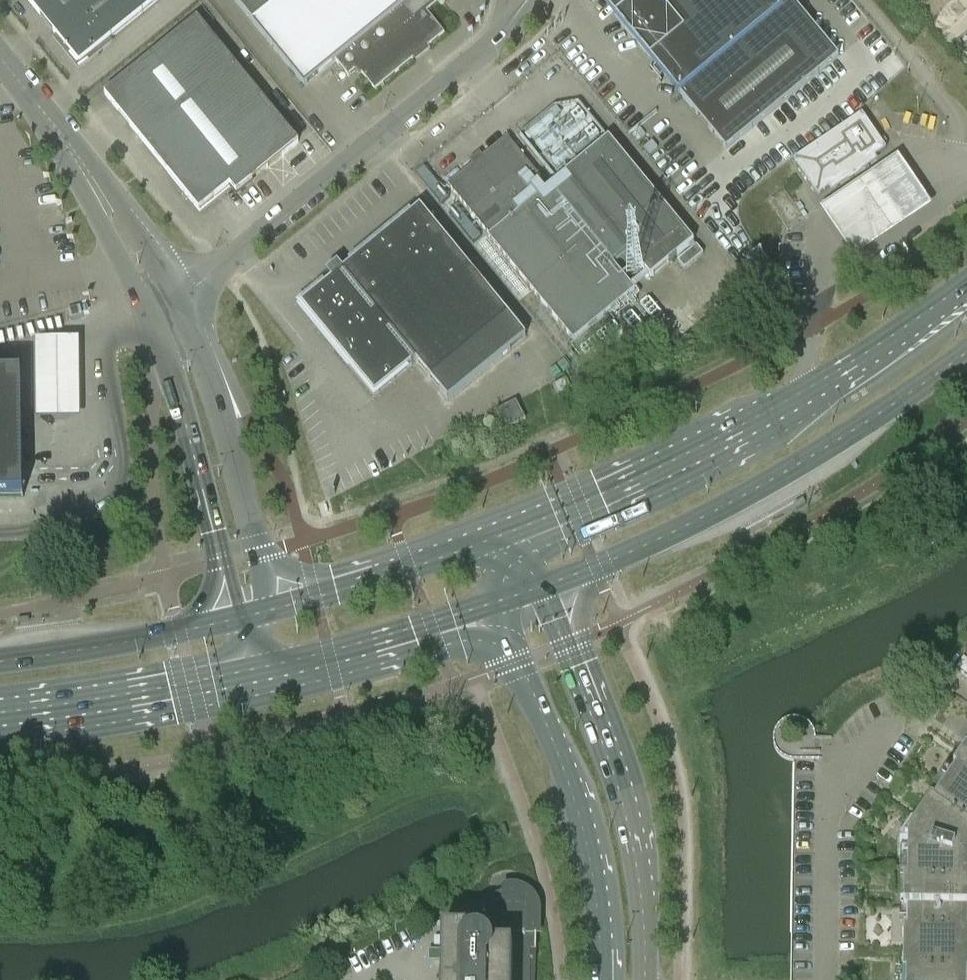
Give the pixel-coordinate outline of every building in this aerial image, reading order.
[(80,64),(158,0),(28,0),(80,64)] [(253,23),(304,86),(335,61),(348,76),(357,69),(375,90),(413,59),(411,55),(425,44),(427,47),(444,33),(427,12),(441,0),(234,0),(253,23)] [(624,8),(615,15),(727,150),(839,57),(792,0),(769,0),(763,5),(759,0),(617,0),(624,8)] [(198,19),(105,95),(199,211),(230,186),(237,193),(299,143),(198,19)] [(819,196),(887,150),(863,115),(795,161),(819,196)] [(507,137),(448,185),(490,236),(488,237),(573,341),(635,291),(614,264),(629,252),(566,174),(548,188),(507,137)] [(609,138),(566,174),(629,252),(651,278),(694,243),(609,138)] [(899,163),(819,217),(833,237),(853,266),(932,212),(913,184),(899,163)] [(421,207),(343,271),(301,305),(375,395),(417,362),(448,400),(526,337),(421,207)] [(746,279),(766,265),(734,222),(714,237),(746,279)] [(704,254),(697,247),(678,262),(685,270),(704,254)] [(79,344),(36,345),(39,427),(81,425),(79,344)] [(24,498),(24,481),(23,442),(22,376),(0,377),(0,498),(24,498)] [(566,380),(553,387),(559,397),(572,390),(566,380)] [(516,401),(496,412),(505,431),(526,420),(516,401)] [(957,669),(966,676),(966,660),(964,658),(957,669)] [(959,772),(955,770),(930,806),(934,808),(910,841),(905,841),(905,890),(908,890),(908,928),(904,928),(903,972),(907,972),(907,979),(966,979),(966,760),(959,772)] [(434,961),(442,961),(442,962),(442,979),(531,979),(531,951),(536,951),(537,914),(537,912),(537,910),(536,908),(536,906),(535,904),(534,902),(533,901),(532,899),(530,897),(529,896),(527,894),(525,893),(523,892),(521,891),(519,891),(517,890),(515,890),(513,890),(511,890),(509,890),(507,891),(505,891),(503,892),(443,920),(443,933),(443,936),(442,950),(434,950),(434,961)]
